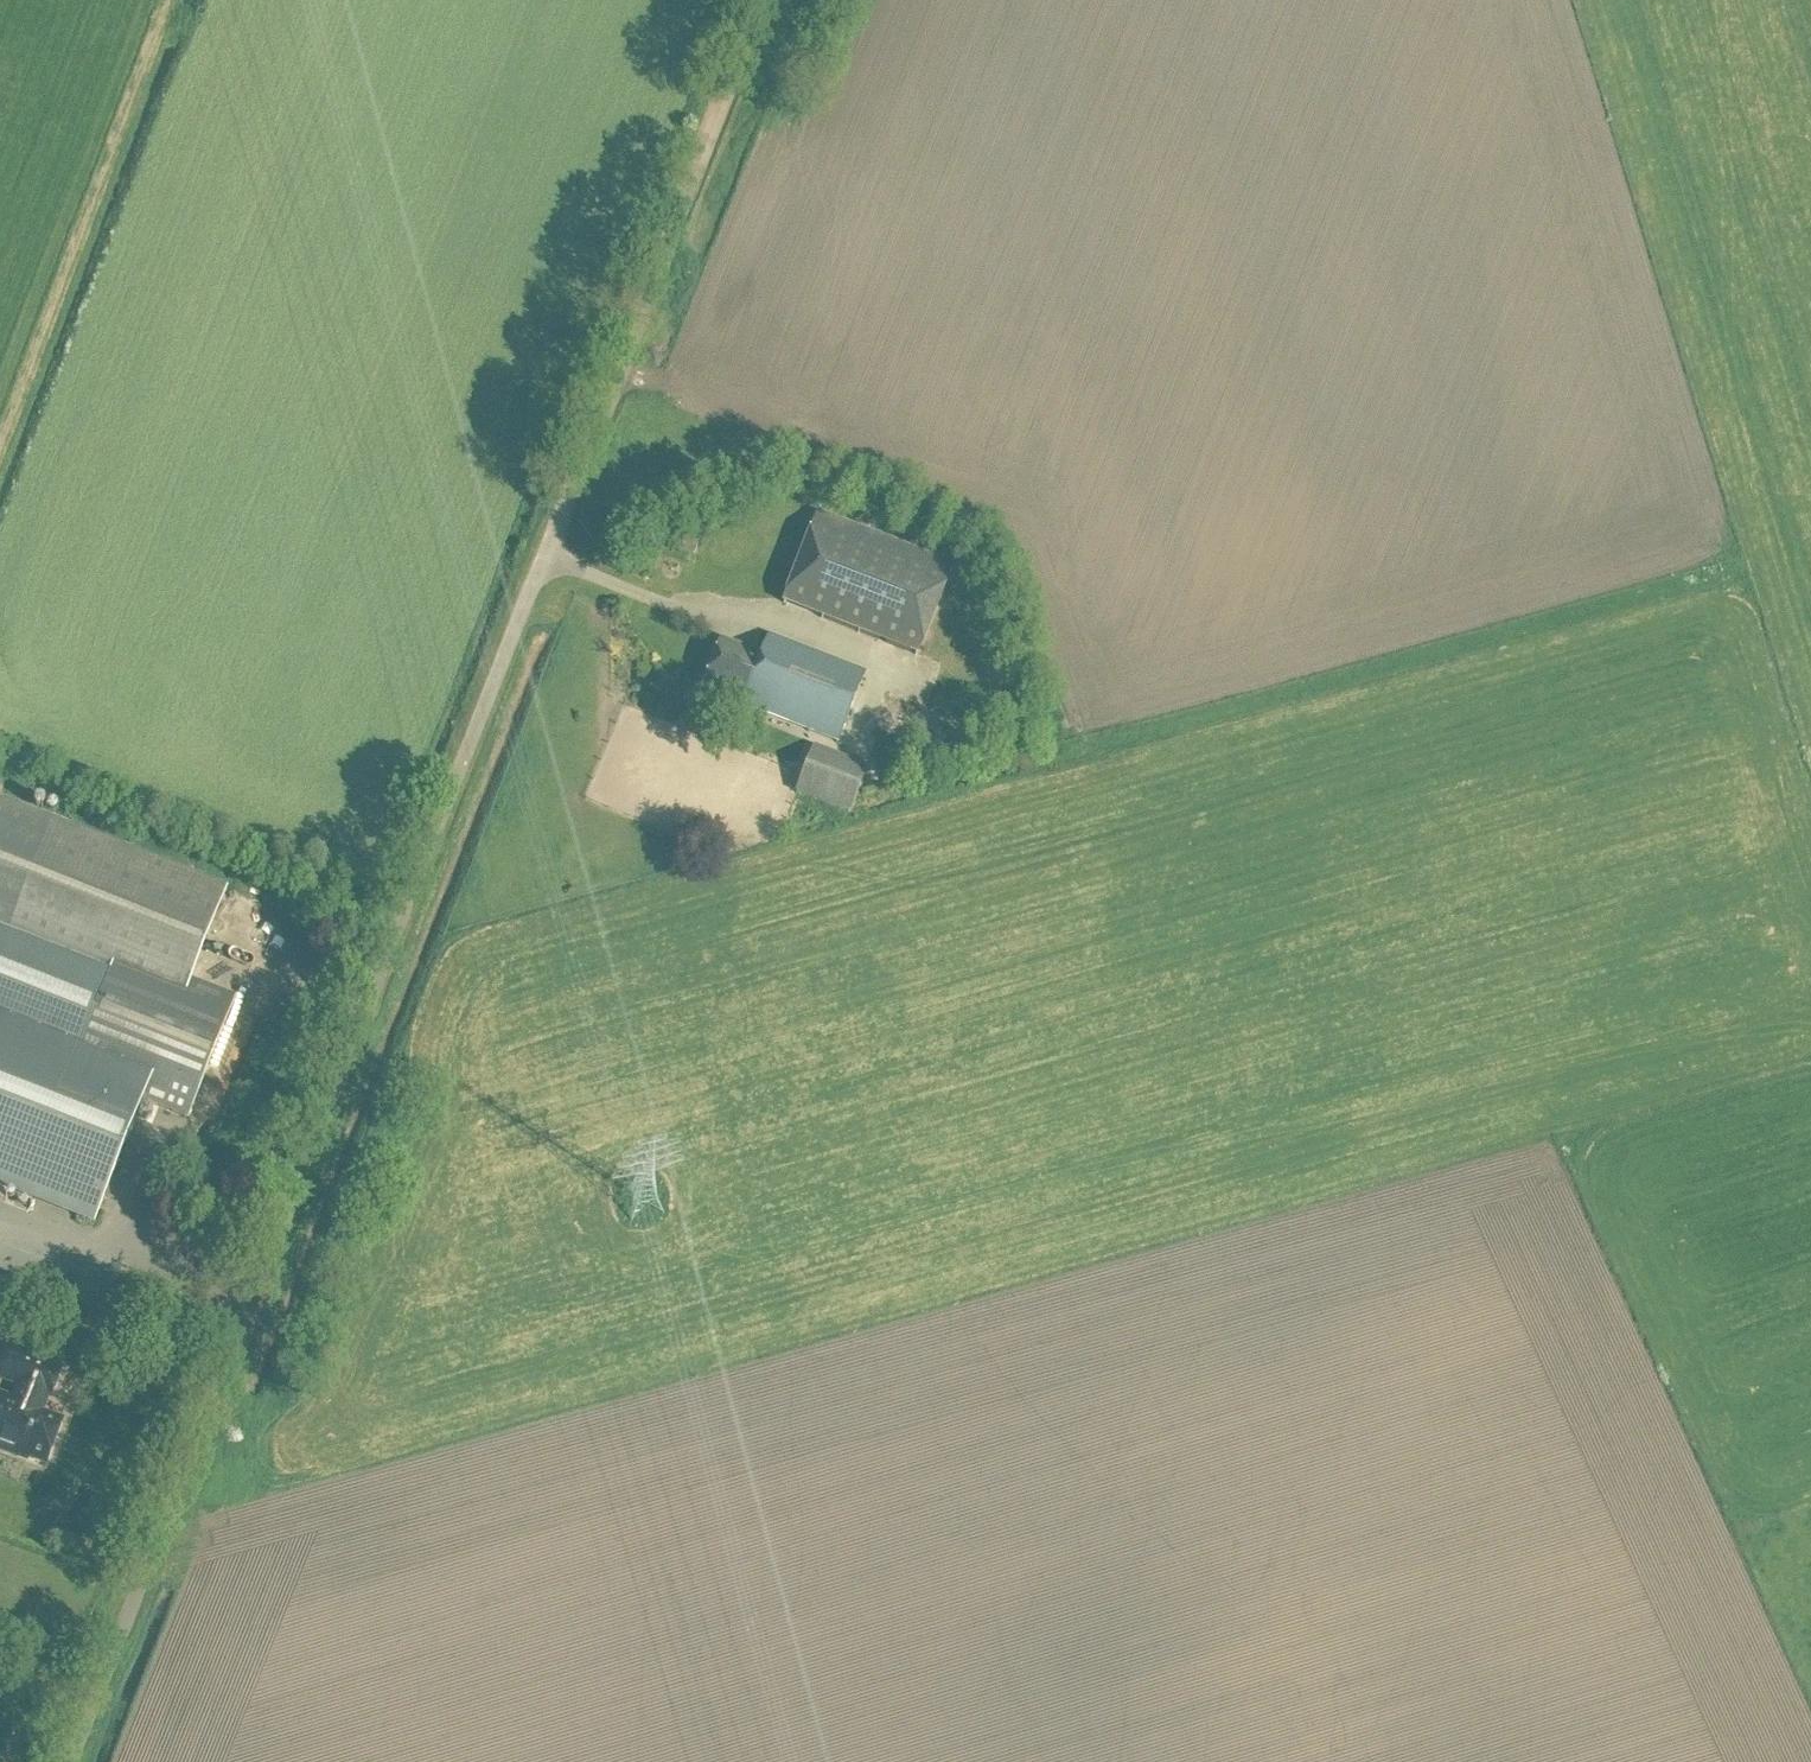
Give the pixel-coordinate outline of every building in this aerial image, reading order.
[(811,527),(775,616),(906,671),(943,582),(811,527)] [(677,551),(693,557),(697,546),(681,540),(677,551)] [(741,703),(740,706),(835,743),(863,676),(769,638),(760,658),(720,642),(702,688),(741,703)] [(866,770),(813,749),(796,793),(849,814),(866,770)] [(0,801),(0,1185),(94,1222),(141,1102),(187,1120),(235,999),(189,982),(225,890),(0,801)] [(17,1356),(7,1382),(18,1386),(12,1402),(0,1398),(0,1451),(26,1461),(27,1458),(45,1464),(60,1423),(27,1411),(34,1393),(49,1398),(59,1371),(17,1356)]
